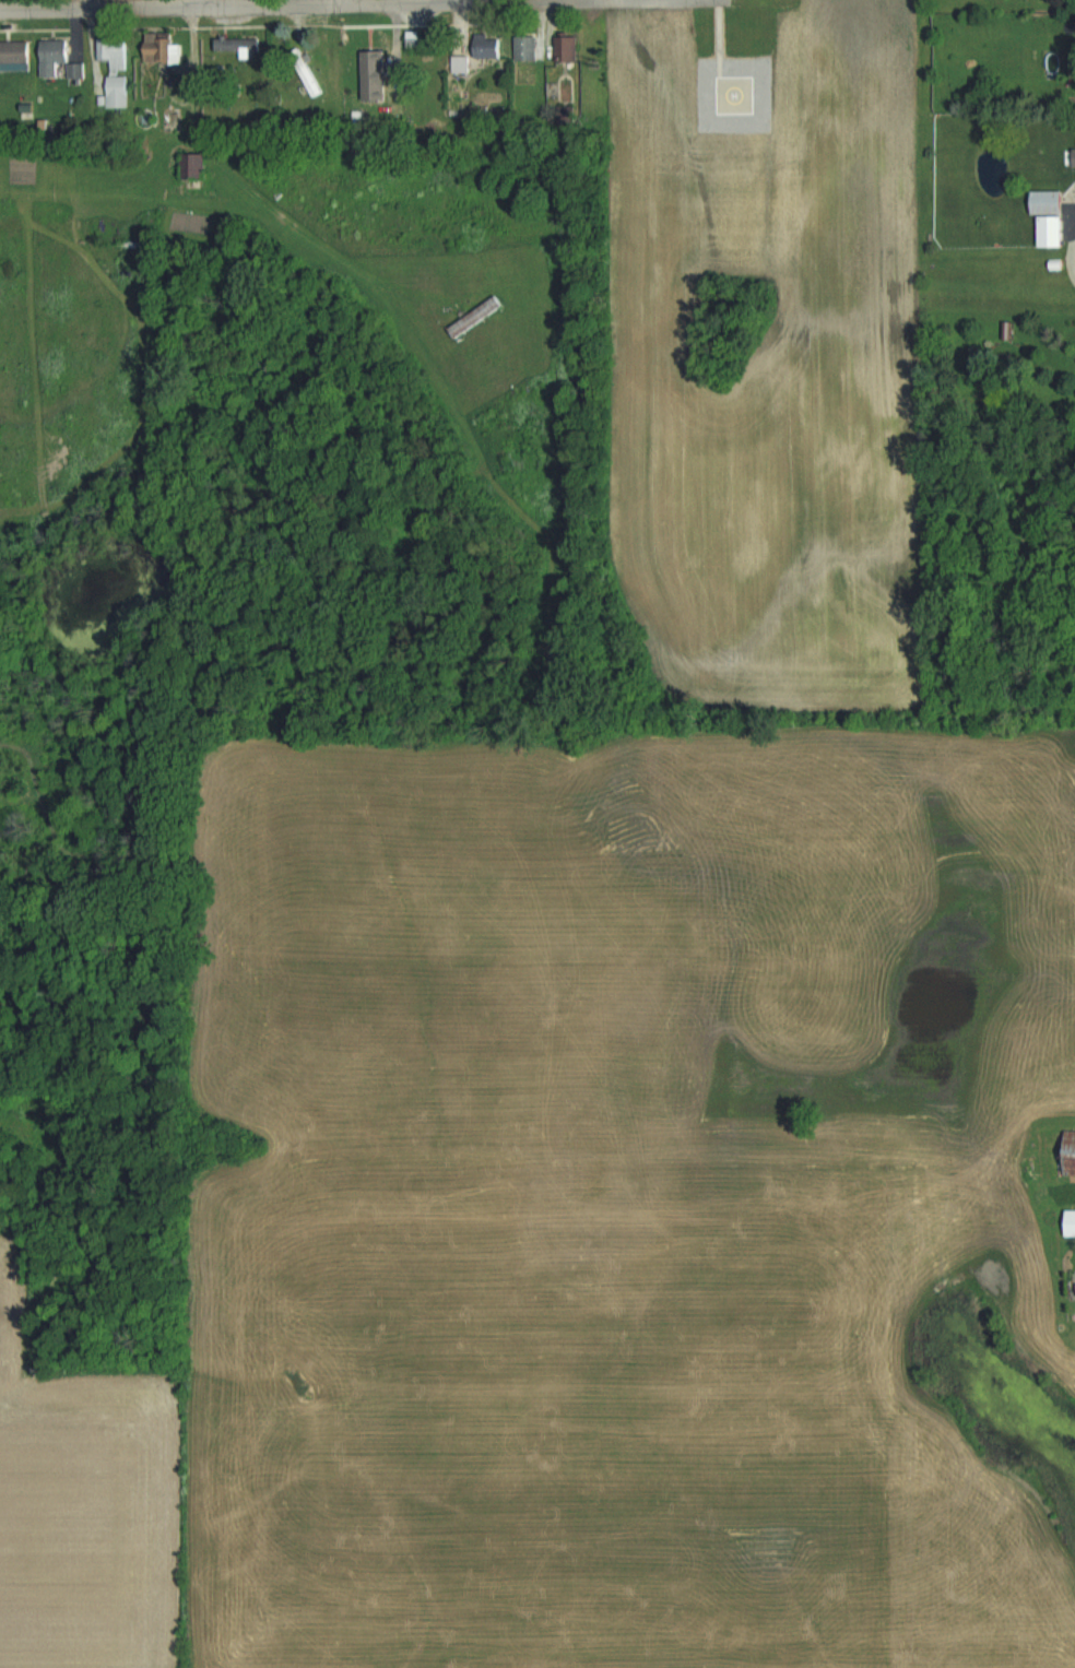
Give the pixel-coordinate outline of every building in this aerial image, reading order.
[(350,72),(377,72),(377,56),(378,56),(378,29),(350,29),(350,72)] [(149,62),(176,62),(176,32),(149,32),(149,62)] [(554,61),(579,62),(579,34),(555,34),(554,61)] [(473,57),(502,57),(502,35),(473,35),(473,57)] [(516,35),(516,59),(538,59),(538,35),(516,35)] [(132,107),(132,73),(132,37),(101,37),(101,61),(113,61),(113,107),(132,107)] [(219,50),(264,50),(264,38),(219,38),(219,50)] [(72,39),(43,39),(43,78),(62,78),(62,62),(72,62),(72,39)] [(33,41),(0,41),(0,62),(33,62),(33,41)] [(469,71),(469,56),(453,56),(453,71),(469,71)] [(304,74),(316,97),(326,92),(314,69),(304,74)] [(208,153),(184,153),(184,177),(208,177),(208,153)] [(1035,214),(1041,214),(1041,245),(1065,245),(1065,190),(1035,190),(1035,214)]
